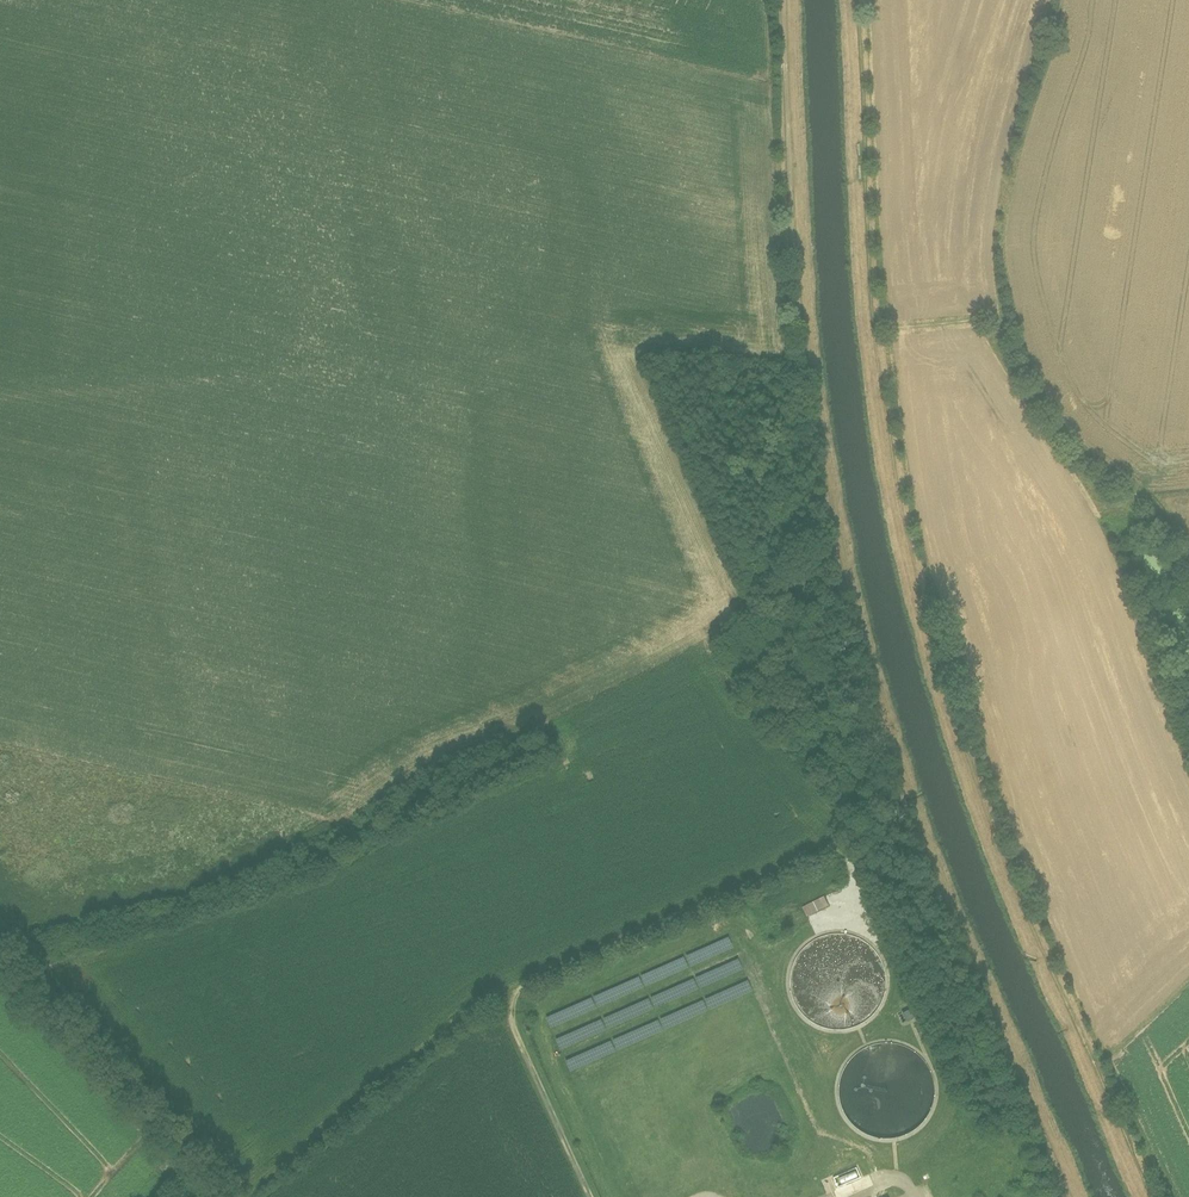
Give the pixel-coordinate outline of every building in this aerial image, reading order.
[(799,905),(804,916),(827,905),(821,894),(799,905)] [(854,1170),(832,1175),(834,1182),(856,1177),(854,1170)]
